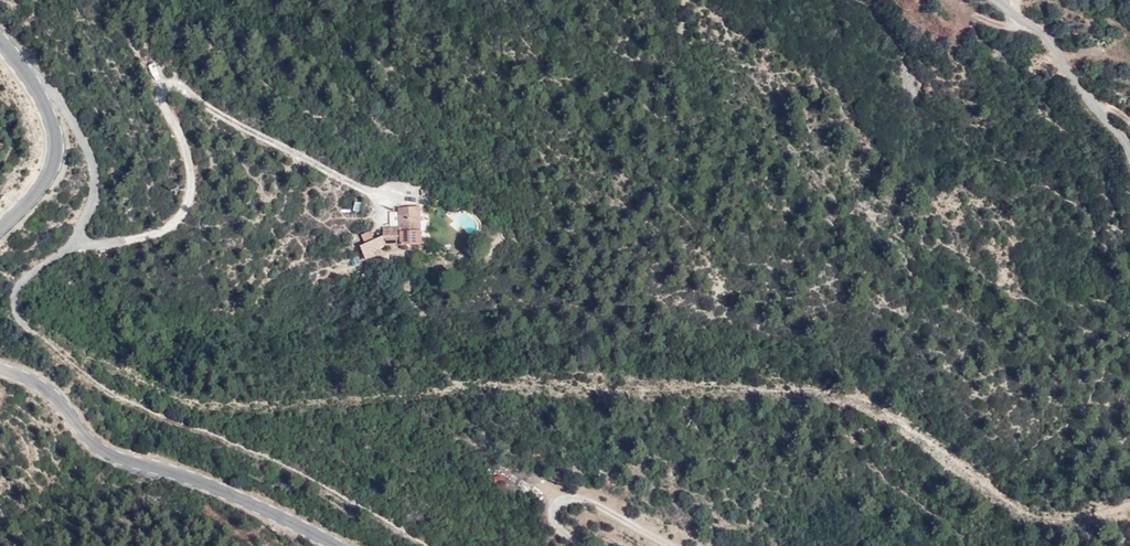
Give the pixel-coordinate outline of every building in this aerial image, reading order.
[(416,206),(395,207),(395,223),(381,225),(381,232),(358,246),(359,261),(383,246),(397,244),(398,247),(418,245),(416,206)]
